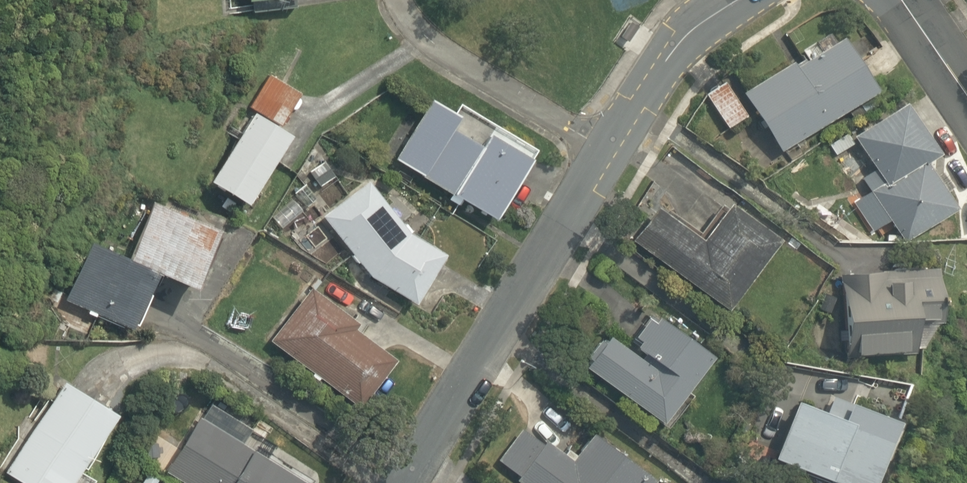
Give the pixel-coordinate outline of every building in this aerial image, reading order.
[(776,149),(869,90),(836,38),(797,63),(794,58),(740,92),(776,149)] [(242,206),(283,134),(276,130),(299,90),(270,73),(247,113),(205,185),(242,206)] [(741,114),(721,80),(699,94),(719,127),(741,114)] [(451,127),(456,118),(423,99),(387,162),(492,222),(528,159),(485,134),(480,143),(451,127)] [(899,100),(848,134),(880,184),(864,194),(896,244),(950,209),(920,163),(935,153),(899,100)] [(318,214),(364,275),(410,301),(436,251),(403,234),(362,180),(318,214)] [(211,225),(147,200),(125,259),(86,244),(63,303),(125,327),(128,321),(137,324),(150,290),(141,286),(148,268),(189,284),(211,225)] [(643,203),(621,235),(668,267),(665,271),(723,311),(773,239),(722,204),(697,241),(643,203)] [(848,334),(849,354),(915,348),(914,333),(937,330),(932,268),(903,271),(903,263),(837,269),(840,304),(833,304),(836,335),(848,334)] [(308,289),(303,297),(266,343),(349,408),(385,362),(342,328),(348,321),(308,289)] [(603,332),(579,370),(661,420),(704,350),(645,314),(626,346),(603,332)] [(111,412),(53,381),(40,405),(30,399),(8,440),(18,445),(0,478),(0,480),(6,482),(88,482),(92,476),(80,470),(111,412)] [(767,457),(837,482),(868,482),(893,415),(827,390),(820,410),(789,399),(767,457)] [(162,473),(179,482),(306,482),(308,481),(195,415),(162,473)] [(509,481),(512,482),(644,482),(650,474),(586,434),(571,460),(516,426),(493,462),(513,474),(509,481)]
